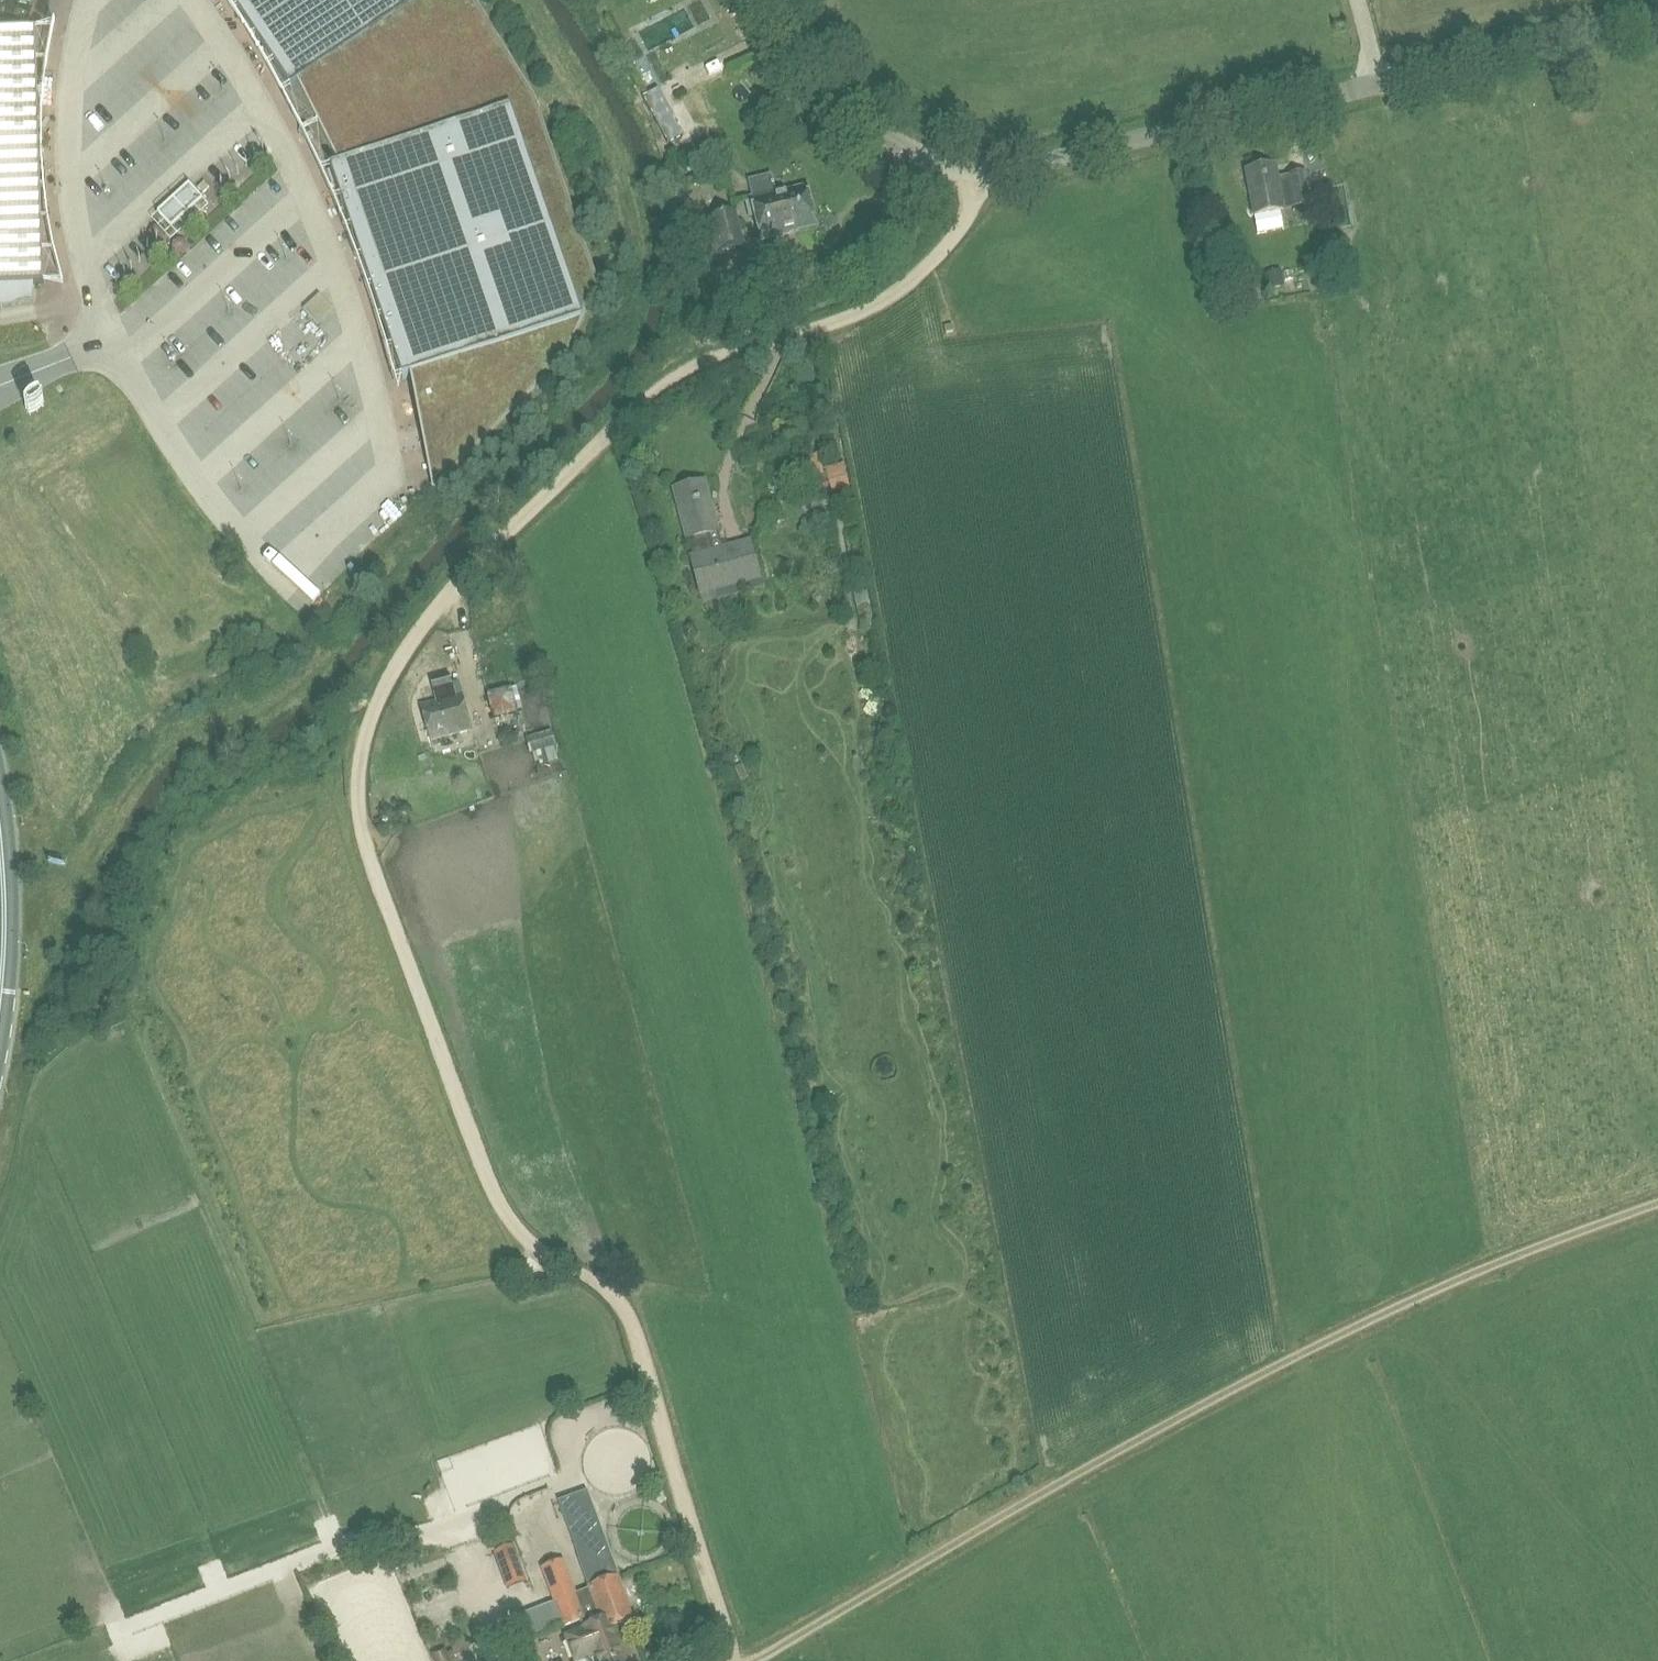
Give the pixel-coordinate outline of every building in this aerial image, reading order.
[(41,18),(41,0),(0,0),(0,18),(41,18)] [(238,12),(239,11),(275,63),(273,64),(291,91),(298,86),(422,0),(230,0),(238,12)] [(298,86),(338,166),(330,169),(346,214),(348,214),(368,273),(366,274),(402,379),(410,376),(433,491),(562,358),(599,285),(535,99),(475,0),(422,0),(298,86)] [(0,29),(0,308),(33,302),(32,283),(43,283),(36,28),(0,29)] [(683,134),(658,88),(643,96),(668,142),(683,134)] [(1284,208),(1293,206),(1287,175),(1278,177),(1275,165),(1246,170),(1254,215),(1284,209),(1284,208)] [(1293,206),(1293,207),(1312,203),(1305,171),(1287,174),(1287,175),(1293,206)] [(790,234),(789,231),(815,224),(806,187),(780,193),(779,191),(775,191),(773,183),(750,188),(753,197),(751,198),(761,241),(790,234)] [(204,201),(189,185),(156,214),(171,230),(204,201)] [(691,221),(699,256),(744,245),(735,211),(691,221)] [(813,446),(820,465),(830,462),(824,443),(813,446)] [(839,483),(857,476),(847,452),(829,459),(839,483)] [(673,489),(686,539),(692,537),(697,554),(691,556),(700,593),(760,577),(750,540),(713,550),(708,532),(718,530),(705,480),(673,489)] [(437,701),(421,706),(431,740),(472,729),(462,694),(455,696),(450,673),(430,678),(437,701)] [(500,685),(504,706),(524,703),(520,681),(500,685)] [(534,743),(560,742),(560,732),(533,733),(534,743)] [(608,1518),(596,1480),(563,1490),(558,1476),(520,1488),(531,1523),(576,1509),(582,1527),(608,1518)] [(564,1561),(541,1570),(564,1629),(587,1620),(564,1561)] [(562,1633),(573,1660),(582,1660),(594,1656),(596,1660),(627,1660),(622,1647),(625,1645),(617,1625),(634,1618),(618,1576),(588,1586),(600,1620),(562,1633)]
